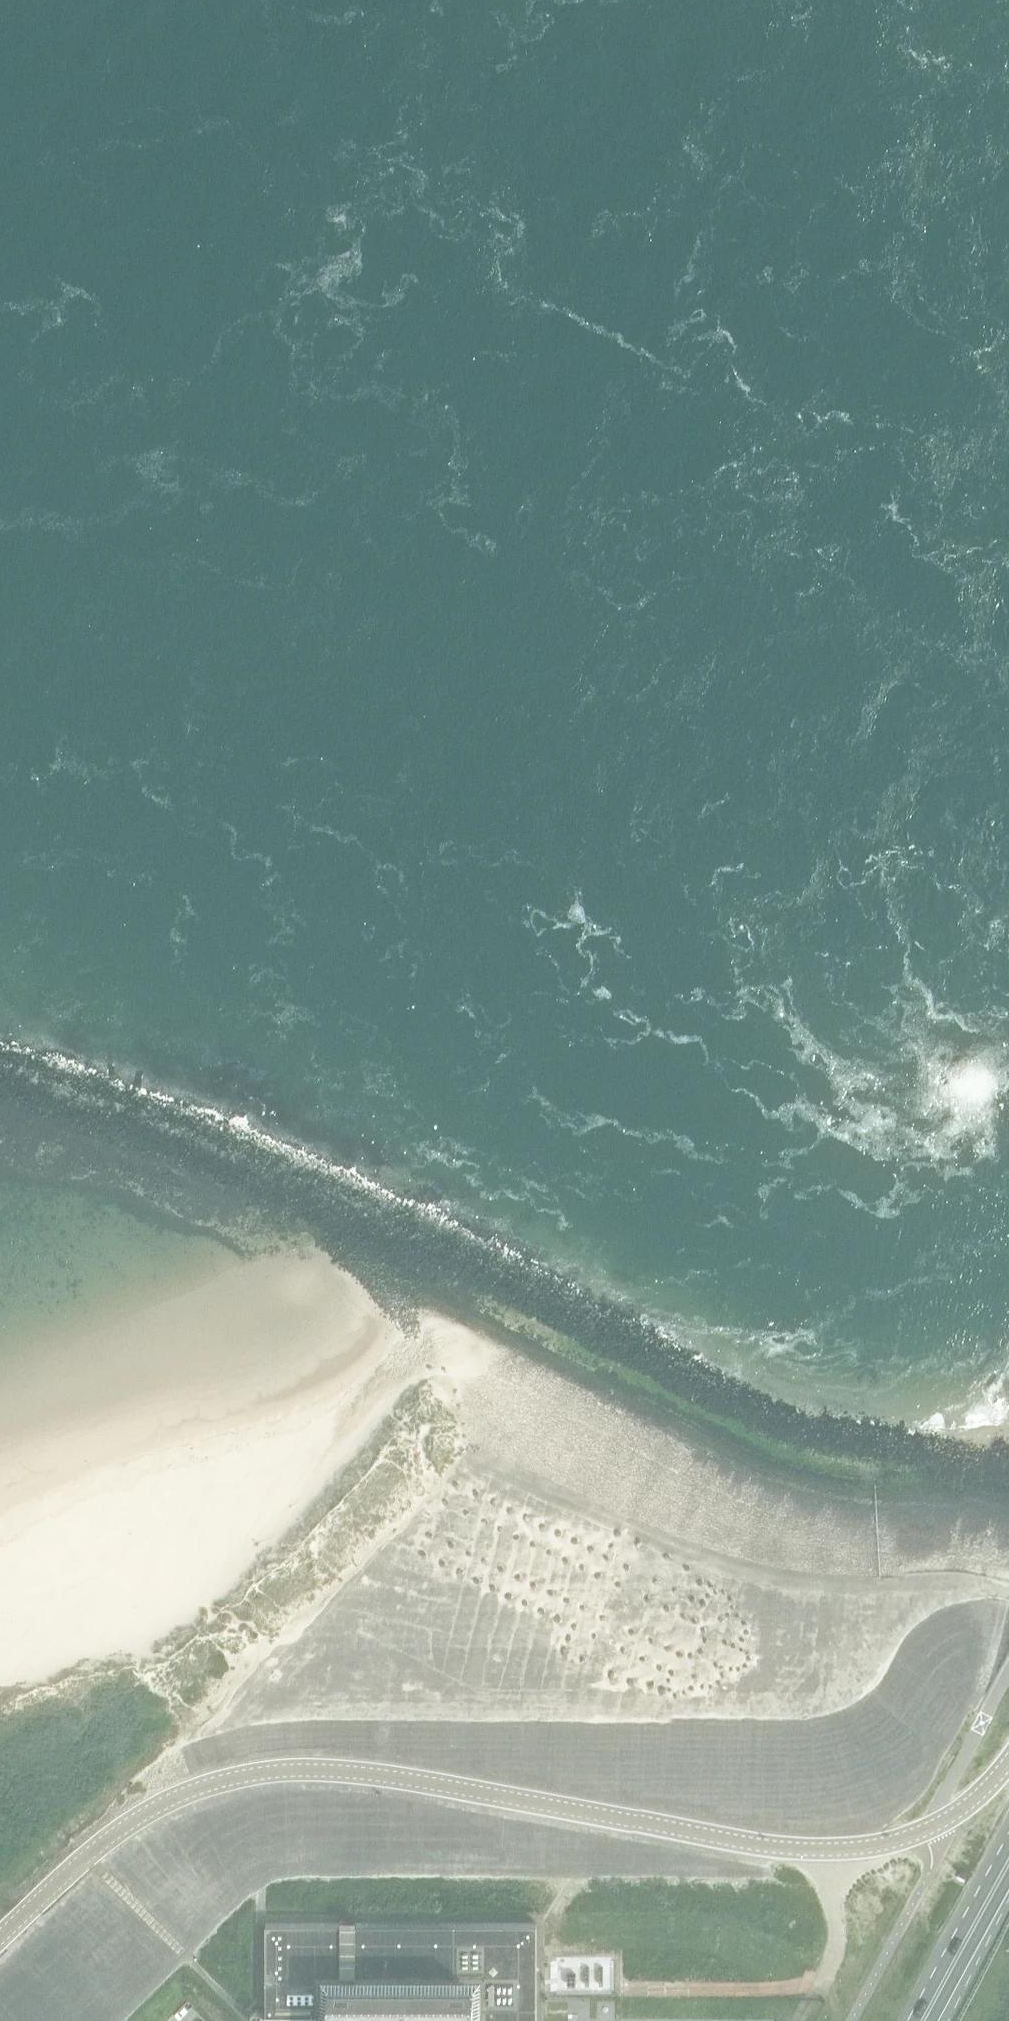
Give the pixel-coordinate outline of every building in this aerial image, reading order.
[(536,1923),(265,1923),(265,2020),(536,2020),(536,1923)]
